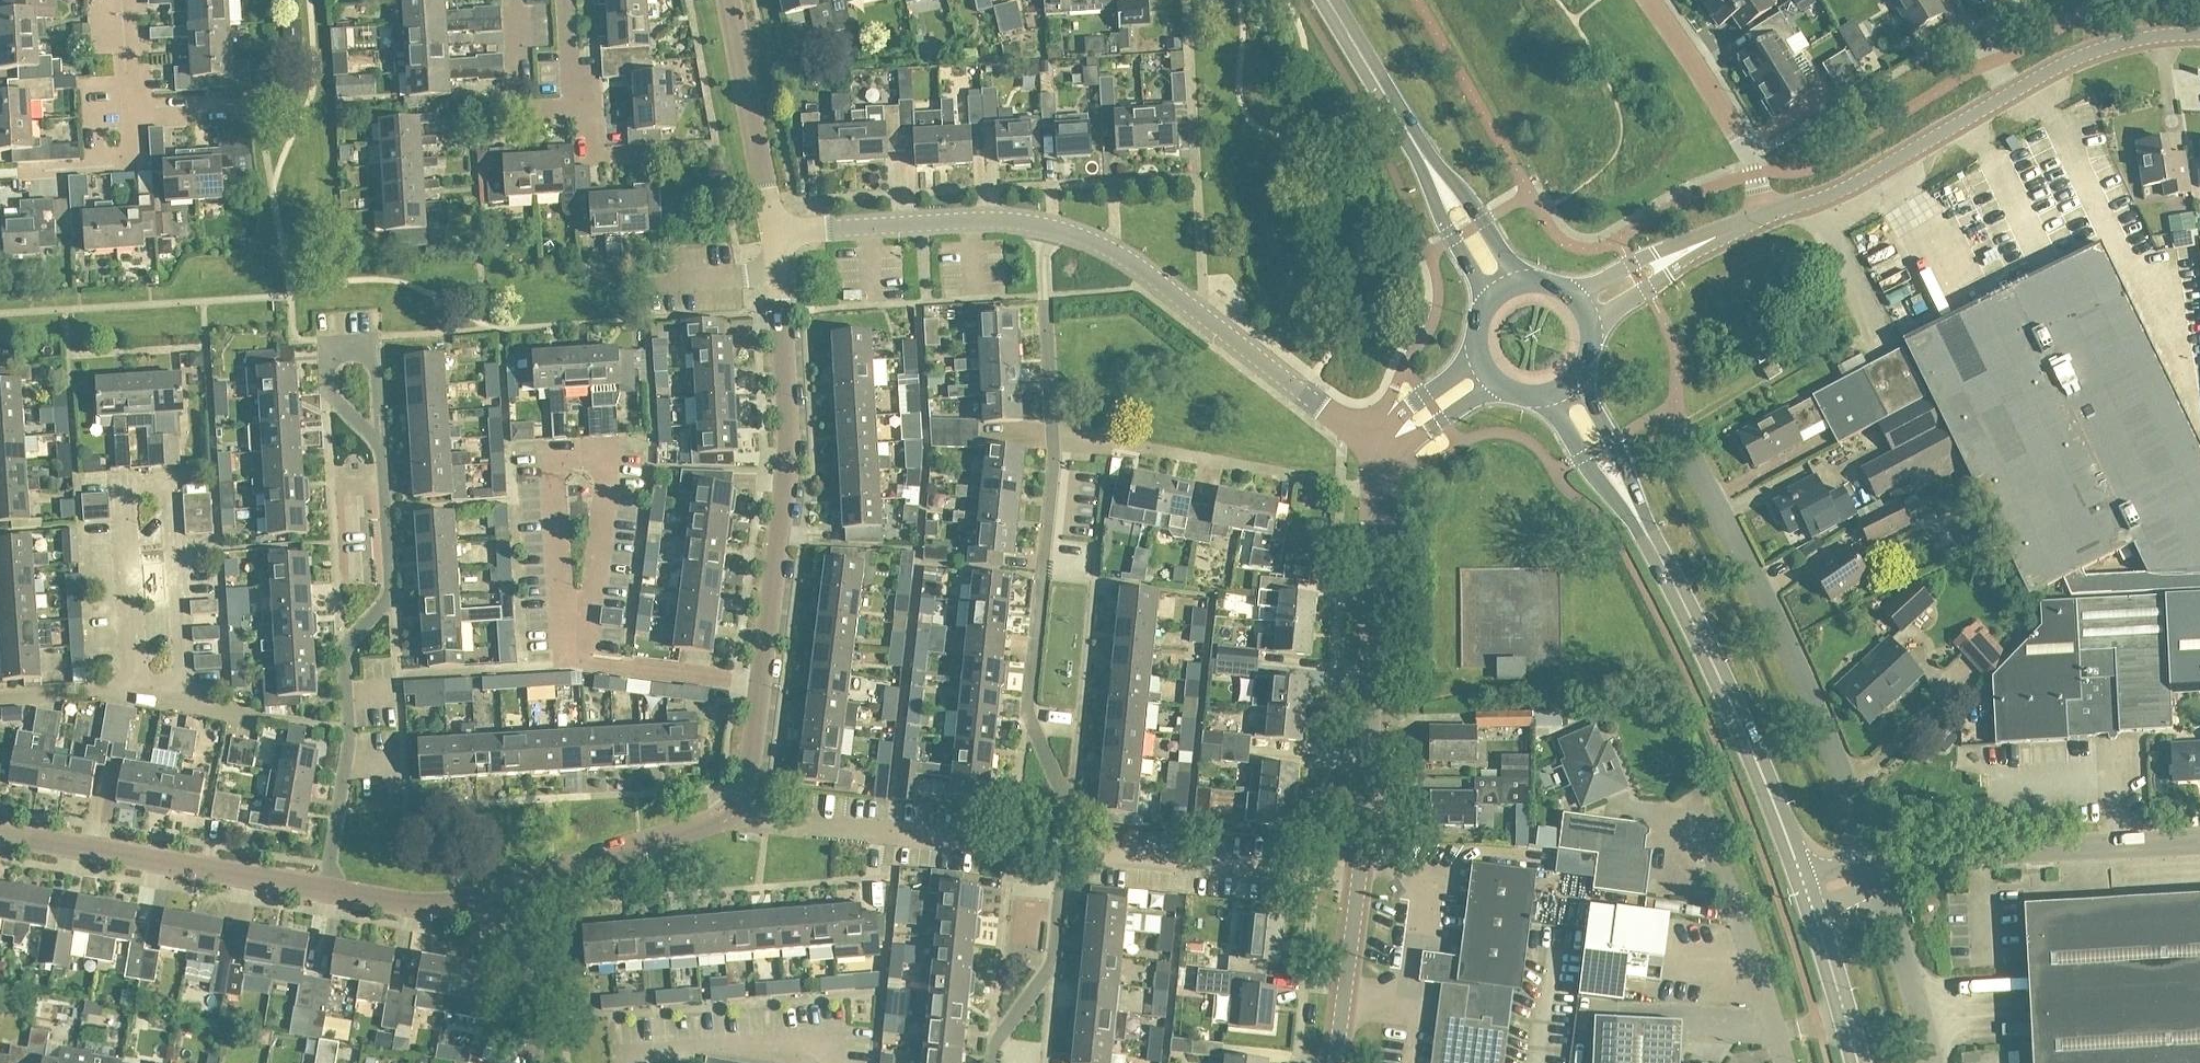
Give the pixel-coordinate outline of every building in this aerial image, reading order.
[(37,38),(46,38),(45,17),(55,17),(54,0),(6,0),(0,0),(0,40),(37,38)] [(172,14),(188,13),(189,28),(230,25),(241,24),(239,2),(237,0),(224,0),(199,1),(199,0),(171,0),(172,14)] [(405,1),(406,25),(502,19),(501,6),(476,8),(476,10),(447,12),(447,0),(416,0),(415,0),(405,1)] [(650,19),(648,0),(600,0),(601,6),(609,6),(610,22),(650,19)] [(786,13),(810,7),(816,35),(822,33),(826,46),(838,43),(835,30),(837,30),(830,0),(783,0),(786,13)] [(837,30),(852,27),(846,0),(830,0),(837,30)] [(908,3),(909,10),(922,7),(920,0),(907,0),(908,3)] [(979,10),(993,7),(992,0),(977,0),(979,10)] [(1046,15),(1072,13),(1104,10),(1104,0),(1045,0),(1046,15)] [(1119,6),(1120,23),(1120,27),(1150,26),(1150,21),(1149,0),(1119,0),(1119,6)] [(1703,2),(1719,25),(1734,15),(1742,28),(1777,3),(1775,0),(1706,0),(1703,2)] [(1945,13),(1937,0),(1894,0),(1913,32),(1945,13)] [(1754,80),(1795,55),(1786,41),(1795,36),(1781,13),(1757,27),(1764,40),(1739,56),(1743,62),(1739,64),(1747,77),(1751,74),(1754,80)] [(503,31),(502,19),(406,25),(408,48),(449,46),(448,32),(477,30),(477,33),(503,31)] [(612,49),(603,50),(604,64),(637,62),(651,61),(650,48),(651,48),(650,19),(610,22),(612,49)] [(89,24),(73,25),(73,36),(90,35),(89,24)] [(230,25),(189,28),(173,28),(173,39),(190,38),(191,52),(231,50),(230,25)] [(1119,34),(1121,54),(1128,53),(1127,33),(1119,34)] [(1112,45),(1107,45),(1108,57),(1121,56),(1121,54),(1119,34),(1111,34),(1112,45)] [(1874,51),(1864,35),(1847,45),(1857,61),(1874,51)] [(37,38),(0,40),(0,69),(18,68),(19,81),(53,79),(53,78),(63,78),(62,60),(52,61),(52,56),(38,57),(37,38)] [(850,54),(847,39),(839,41),(842,55),(850,54)] [(1182,49),(1181,39),(1167,40),(1167,50),(1182,49)] [(450,60),(449,46),(408,48),(409,73),(505,67),(504,54),(478,56),(479,59),(450,60)] [(298,48),(282,49),(283,60),(298,59),(298,48)] [(192,67),(175,68),(176,91),(205,90),(247,87),(251,87),(249,62),(246,62),(232,63),(231,50),(191,52),(192,67)] [(1832,80),(1854,67),(1845,51),(1822,64),(1832,80)] [(334,53),(335,76),(348,76),(347,52),(334,53)] [(1185,68),(1184,52),(1171,53),(1172,69),(1185,68)] [(978,54),(960,54),(960,65),(1004,63),(1004,56),(978,58),(978,54)] [(1795,56),(1795,55),(1754,80),(1766,100),(1763,102),(1773,119),(1788,110),(1786,107),(1811,92),(1791,59),(1795,56)] [(844,61),(846,69),(855,67),(853,58),(844,61)] [(636,77),(638,103),(676,101),(675,73),(652,74),(651,61),(637,62),(604,64),(605,79),(636,77)] [(506,79),(505,67),(409,73),(411,97),(452,94),(452,80),(480,78),(480,81),(506,79)] [(1188,103),(1186,73),(1172,73),(1174,102),(1174,104),(1175,104),(1188,103)] [(1114,77),(1100,78),(1102,109),(1116,108),(1114,77)] [(0,95),(0,123),(30,122),(29,102),(54,100),(53,79),(19,81),(9,82),(10,94),(0,95)] [(997,88),(983,89),(986,121),(1000,121),(997,88)] [(986,121),(983,89),(982,89),(982,96),(968,97),(970,125),(984,124),(984,121),(986,121)] [(1092,156),(1090,123),(1090,115),(1058,116),(1057,93),(1043,94),(1045,128),(1057,127),(1059,158),(1092,156)] [(943,114),(946,165),(974,163),(972,129),(957,130),(955,99),(942,100),(943,114)] [(900,101),(899,101),(899,105),(900,105),(902,140),(903,152),(917,151),(918,166),(946,165),(943,114),(915,116),(914,100),(900,101)] [(638,103),(638,119),(627,120),(629,146),(631,146),(664,144),(663,130),(678,129),(676,101),(638,103)] [(1159,103),(1145,104),(1148,149),(1166,148),(1166,152),(1178,151),(1175,104),(1174,104),(1174,102),(1159,103)] [(1148,149),(1145,104),(1132,105),(1132,112),(1116,113),(1119,155),(1130,154),(1130,150),(1148,149)] [(868,110),(866,110),(866,112),(853,112),(856,160),(888,158),(888,153),(903,152),(902,140),(900,105),(899,105),(885,106),(868,107),(868,110)] [(856,160),(853,112),(835,113),(836,126),(821,127),(820,114),(803,115),(804,146),(822,145),(823,162),(856,160)] [(422,141),(422,137),(421,124),(436,123),(436,114),(418,115),(418,118),(380,121),(382,143),(422,141)] [(1030,118),(1030,122),(999,124),(1001,162),(1015,161),(1015,166),(1032,165),(1031,160),(1034,160),(1033,148),(1042,147),(1040,118),(1030,118)] [(30,122),(0,123),(0,152),(13,151),(14,164),(54,161),(80,160),(80,159),(79,144),(53,145),(52,138),(31,139),(30,122)] [(218,124),(220,149),(192,151),(196,200),(223,198),(221,169),(235,169),(235,168),(232,123),(218,124)] [(165,164),(163,128),(149,129),(152,173),(152,174),(167,173),(169,202),(196,200),(192,151),(176,152),(177,163),(165,164)] [(422,141),(382,143),(383,165),(424,162),(423,159),(422,146),(438,145),(437,136),(422,137),(422,141)] [(2021,146),(2014,136),(2006,141),(2013,151),(2021,146)] [(2168,138),(2138,143),(2145,185),(2163,182),(2166,196),(2191,192),(2187,165),(2173,167),(2168,138)] [(340,147),(341,160),(352,160),(351,146),(340,147)] [(578,206),(576,166),(574,146),(561,146),(561,154),(534,156),(536,195),(563,194),(564,216),(579,215),(578,206)] [(506,149),(491,150),(478,151),(481,203),(489,203),(508,202),(508,197),(536,195),(534,156),(507,157),(506,149)] [(424,162),(383,165),(384,187),(425,184),(425,181),(424,181),(424,168),(439,167),(439,158),(423,159),(424,162)] [(622,234),(620,195),(593,197),(591,165),(576,166),(578,206),(579,215),(580,236),(606,235),(608,264),(624,263),(622,234)] [(152,174),(152,173),(138,174),(141,211),(114,213),(116,250),(144,248),(143,231),(157,230),(152,174)] [(96,204),(97,214),(87,215),(86,193),(90,193),(89,177),(70,178),(74,235),(88,234),(89,252),(116,250),(114,213),(113,203),(96,204)] [(10,179),(0,179),(0,194),(11,194),(10,179)] [(440,180),(425,181),(425,184),(384,187),(386,208),(426,206),(426,203),(425,190),(441,189),(440,180)] [(641,194),(620,195),(622,234),(650,233),(663,232),(663,217),(661,184),(640,185),(641,194)] [(57,235),(54,201),(21,203),(23,223),(6,224),(8,257),(40,254),(39,236),(57,235)] [(426,206),(386,208),(387,231),(428,228),(426,211),(442,210),(442,202),(426,203),(426,206)] [(2057,213),(2013,231),(2029,271),(2051,262),(2045,247),(2056,243),(2051,230),(2062,226),(2057,213)] [(2198,229),(2195,213),(2169,217),(2172,233),(2198,229)] [(172,240),(157,242),(158,255),(173,254),(172,240)] [(577,258),(576,245),(563,245),(564,259),(577,258)] [(2009,292),(2133,544),(2147,573),(2199,570),(2199,440),(2119,275),(2104,245),(2009,292)] [(2009,292),(1906,343),(1921,374),(2030,595),(2064,578),(2083,569),(2133,544),(2009,292)] [(979,343),(1019,341),(1018,315),(979,317),(979,332),(964,333),(965,344),(979,343)] [(939,319),(924,320),(926,347),(940,346),(939,319)] [(683,322),(685,355),(695,354),(696,370),(735,368),(734,340),(725,340),(724,320),(683,322)] [(873,332),(835,334),(834,334),(835,362),(875,360),(873,332)] [(979,343),(980,359),(955,360),(956,372),(981,370),(1021,368),(1019,341),(979,343)] [(906,359),(919,358),(918,342),(905,342),(906,359)] [(269,397),(299,395),(297,366),(296,366),(295,344),(278,345),(279,354),(248,356),(248,369),(250,398),(269,397)] [(1753,353),(1759,363),(1772,355),(1766,345),(1753,353)] [(633,351),(618,352),(618,347),(590,349),(592,388),(593,409),(603,408),(605,436),(619,435),(617,407),(621,393),(621,385),(635,384),(633,351)] [(592,388),(590,349),(563,351),(566,389),(587,388),(592,388)] [(1879,423),(1925,398),(1927,397),(1901,349),(1812,396),(1813,398),(1786,412),(1785,410),(1739,435),(1755,466),(1802,441),(1798,435),(1825,420),(1838,444),(1879,423)] [(535,356),(517,357),(518,382),(536,381),(537,391),(551,390),(552,411),(566,410),(564,389),(566,389),(563,351),(534,352),(535,356)] [(1838,373),(1860,363),(1855,354),(1834,365),(1838,373)] [(409,386),(447,383),(446,355),(407,357),(409,386)] [(656,373),(669,372),(668,356),(655,357),(656,373)] [(919,358),(906,359),(907,375),(920,374),(919,358)] [(875,360),(835,362),(835,364),(831,368),(831,376),(836,379),(837,390),(876,388),(875,360)] [(1770,380),(1783,372),(1777,362),(1764,371),(1770,380)] [(489,380),(501,380),(500,363),(488,364),(489,380)] [(32,365),(0,367),(0,372),(1,382),(0,382),(0,410),(23,409),(21,381),(33,381),(32,365)] [(737,397),(735,368),(696,370),(697,399),(737,397)] [(981,370),(981,385),(949,387),(949,399),(982,397),(1022,394),(1021,368),(981,370)] [(669,372),(656,373),(657,389),(670,388),(669,372)] [(182,374),(154,375),(157,414),(184,412),(182,374)] [(157,414),(154,375),(127,377),(129,416),(157,414)] [(129,416),(127,377),(99,379),(101,418),(116,417),(119,468),(132,467),(129,416)] [(502,396),(501,380),(489,380),(490,397),(502,396)] [(214,400),(228,399),(227,382),(213,383),(214,400)] [(449,411),(447,383),(409,386),(410,413),(449,411)] [(876,388),(837,390),(837,392),(833,396),(833,404),(837,407),(838,417),(878,415),(876,388)] [(55,407),(68,406),(67,389),(53,390),(55,407)] [(1023,422),(1022,394),(982,397),(983,423),(1023,422)] [(301,422),(299,395),(269,397),(250,398),(251,409),(261,408),(262,424),(250,425),(250,426),(267,425),(301,422)] [(908,413),(922,412),(921,396),(908,397),(908,413)] [(737,397),(697,399),(699,426),(738,424),(738,421),(741,418),(740,410),(738,410),(737,397)] [(1925,398),(1879,423),(1894,451),(1862,468),(1878,497),(1887,492),(1893,503),(1961,468),(1955,457),(1925,398)] [(228,399),(214,400),(216,417),(229,416),(228,399)] [(69,423),(68,406),(55,407),(56,424),(69,423)] [(593,409),(589,409),(591,437),(605,436),(603,408),(593,409)] [(23,409),(0,410),(0,438),(25,436),(23,409)] [(551,411),(553,439),(568,438),(566,410),(552,411),(551,411)] [(449,411),(410,413),(412,441),(451,438),(462,437),(461,425),(450,426),(449,411)] [(659,428),(672,427),(671,411),(658,412),(659,428)] [(923,429),(922,412),(908,413),(909,430),(923,429)] [(879,443),(878,415),(838,417),(839,445),(879,443)] [(492,436),(504,435),(503,418),(491,419),(492,436)] [(931,434),(979,435),(980,420),(931,419),(931,434)] [(303,450),(301,422),(267,425),(250,426),(252,453),(263,452),(263,453),(273,452),(303,450)] [(211,425),(212,442),(246,440),(245,423),(211,425)] [(699,426),(699,436),(693,441),(692,442),(692,447),(695,451),(700,454),(701,454),(701,466),(736,467),(735,452),(739,452),(740,452),(738,424),(699,426)] [(673,445),(672,427),(659,428),(660,445),(673,445)] [(164,437),(162,437),(157,438),(157,428),(149,429),(151,466),(166,465),(164,437)] [(979,448),(979,435),(931,434),(932,447),(979,448)] [(504,435),(492,436),(492,451),(505,451),(504,435)] [(25,436),(0,438),(0,466),(27,464),(25,436)] [(177,436),(162,437),(164,437),(166,465),(179,464),(177,436)] [(452,453),(451,438),(412,441),(413,468),(472,465),(471,452),(452,453)] [(879,443),(839,445),(840,447),(836,450),(837,459),(840,462),(841,473),(881,471),(891,470),(891,457),(880,458),(879,443)] [(58,462),(72,461),(71,444),(57,445),(58,462)] [(988,445),(986,460),(974,459),(972,472),(985,473),(985,472),(1023,477),(1026,449),(988,445)] [(273,452),(263,453),(265,480),(304,477),(303,450),(273,452)] [(911,453),(910,470),(923,471),(924,454),(911,453)] [(234,482),(232,454),(218,455),(220,483),(234,482)] [(101,456),(84,457),(85,470),(101,469),(101,456)] [(73,478),(72,461),(58,462),(60,479),(73,478)] [(0,466),(0,493),(29,491),(40,491),(39,479),(28,479),(27,464),(0,466)] [(472,465),(413,468),(415,497),(453,495),(453,500),(468,499),(466,465),(472,465)] [(923,471),(910,470),(908,486),(922,487),(923,471)] [(734,473),(682,471),(679,493),(694,495),(692,511),(731,516),(732,513),(735,511),(736,504),(733,502),(735,487),(732,486),(734,473)] [(882,499),(881,471),(841,473),(842,501),(882,499)] [(984,488),(973,487),(957,486),(956,497),(972,498),(983,500),(983,499),(986,499),(1021,503),(1023,477),(985,472),(985,473),(984,488)] [(1156,529),(1166,480),(1137,474),(1134,488),(1116,484),(1112,505),(1116,506),(1113,519),(1155,528),(1156,529)] [(494,475),(496,489),(474,490),(474,499),(508,497),(508,491),(506,475),(494,475)] [(1776,504),(1772,506),(1779,519),(1783,517),(1791,533),(1806,525),(1812,537),(1856,515),(1843,490),(1827,498),(1815,476),(1800,484),(1802,487),(1775,502),(1776,504)] [(304,477),(265,480),(253,480),(254,495),(266,495),(267,507),(306,505),(310,500),(309,492),(305,489),(304,477)] [(1195,486),(1166,480),(1156,529),(1168,531),(1173,538),(1197,543),(1205,506),(1192,504),(1195,486)] [(234,482),(220,483),(222,510),(235,509),(234,482)] [(653,505),(665,507),(667,490),(655,489),(653,505)] [(0,493),(0,522),(10,521),(31,520),(29,491),(0,493)] [(1205,506),(1197,543),(1211,546),(1213,537),(1228,540),(1230,528),(1244,531),(1250,497),(1222,491),(1218,509),(1205,506)] [(84,508),(110,506),(109,493),(83,495),(84,508)] [(186,510),(213,508),(212,495),(185,496),(186,510)] [(1916,495),(1902,502),(1908,514),(1922,507),(1916,495)] [(1250,497),(1244,531),(1257,534),(1254,549),(1250,566),(1280,569),(1283,555),(1289,524),(1276,521),(1279,502),(1250,497)] [(882,499),(842,501),(844,529),(845,529),(848,529),(849,542),(885,544),(884,527),(882,499)] [(971,513),(954,512),(953,523),(980,526),(1018,530),(1021,503),(986,499),(983,499),(983,500),(981,515),(971,513)] [(76,518),(75,500),(61,501),(62,519),(76,518)] [(1898,502),(1859,521),(1870,544),(1909,525),(1898,502)] [(510,525),(508,508),(508,504),(494,505),(494,511),(487,511),(488,527),(495,527),(496,538),(510,537),(510,525)] [(306,505),(267,507),(268,535),(308,533),(306,505)] [(651,521),(649,532),(657,533),(661,534),(663,523),(665,507),(653,505),(651,521)] [(110,506),(84,508),(85,522),(111,520),(110,506)] [(919,524),(920,508),(907,507),(905,523),(919,524)] [(213,508),(186,510),(186,522),(214,521),(213,508)] [(236,526),(235,509),(222,510),(223,527),(236,526)] [(731,516),(692,511),(688,537),(697,538),(728,543),(728,541),(731,539),(732,532),(730,529),(731,516)] [(418,543),(457,540),(455,512),(417,514),(418,543)] [(31,520),(10,521),(11,528),(11,529),(43,527),(43,525),(43,519),(31,520)] [(214,534),(214,521),(186,522),(187,535),(214,534)] [(1972,524),(1958,531),(1966,546),(1980,539),(1972,524)] [(980,526),(978,550),(972,549),(971,563),(1002,567),(1004,553),(1016,555),(1018,530),(980,526)] [(65,530),(65,536),(63,536),(65,565),(79,564),(77,535),(77,529),(65,530)] [(648,543),(645,560),(658,561),(660,545),(661,534),(657,533),(649,532),(648,543)] [(0,534),(0,569),(34,566),(49,565),(48,554),(34,555),(32,538),(30,539),(17,540),(16,533),(0,534)] [(510,537),(496,538),(498,566),(512,565),(510,537)] [(697,538),(688,537),(685,565),(725,569),(728,543),(697,538)] [(458,568),(457,540),(418,543),(420,570),(458,568)] [(952,548),(925,546),(924,560),(951,562),(952,548)] [(1849,546),(1812,571),(1832,600),(1869,575),(1849,546)] [(272,586),(311,584),(309,555),(271,558),(272,586)] [(238,559),(225,560),(226,577),(240,577),(238,559)] [(826,559),(822,587),(862,592),(865,564),(827,559),(826,559)] [(658,561),(645,560),(643,576),(655,578),(658,561)] [(512,565),(498,566),(500,593),(514,592),(512,565)] [(725,569),(685,565),(682,592),(721,597),(725,569)] [(34,566),(0,569),(0,596),(36,594),(34,566)] [(1525,668),(1562,668),(1560,567),(1460,569),(1462,669),(1498,669),(1499,681),(1525,680),(1525,668)] [(460,596),(458,568),(420,570),(422,598),(460,596)] [(938,569),(925,568),(922,597),(935,599),(938,569)] [(2064,578),(2071,596),(2176,591),(2199,590),(2199,570),(2147,573),(2145,573),(2086,576),(2083,569),(2064,578)] [(971,602),(1010,606),(1014,602),(1015,594),(1012,590),(1013,578),(962,572),(960,584),(973,585),(971,602)] [(67,592),(81,591),(80,574),(66,575),(67,592)] [(901,578),(899,594),(911,596),(913,579),(901,578)] [(1279,623),(1314,626),(1317,597),(1298,596),(1300,581),(1262,578),(1259,607),(1280,609),(1279,623)] [(1913,580),(1882,609),(1903,631),(1933,603),(1913,580)] [(313,611),(311,584),(272,586),(274,614),(313,611)] [(642,587),(640,598),(638,615),(651,617),(653,599),(655,589),(642,587)] [(862,592),(822,587),(819,614),(858,619),(862,592)] [(1119,618),(1157,621),(1160,593),(1122,589),(1119,618)] [(83,618),(81,591),(67,592),(69,620),(83,618)] [(721,597),(682,592),(678,620),(718,625),(718,623),(721,622),(722,614),(719,612),(721,597)] [(0,596),(0,624),(38,621),(36,594),(0,596)] [(911,596),(899,594),(895,624),(908,626),(911,596)] [(2076,601),(2040,603),(2041,626),(1993,675),(1995,742),(2069,739),(2069,737),(2096,736),(2096,734),(2108,734),(2108,736),(2111,739),(2116,739),(2116,737),(2117,734),(2119,733),(2119,732),(2173,729),(2172,710),(2171,693),(2199,691),(2199,594),(2166,596),(2076,601)] [(461,613),(460,596),(422,598),(423,625),(462,623),(461,613)] [(935,599),(922,597),(919,625),(931,626),(935,599)] [(228,616),(242,616),(241,598),(227,600),(228,616)] [(218,602),(192,603),(193,615),(219,614),(218,602)] [(971,602),(968,630),(1007,634),(1010,606),(971,602)] [(623,611),(604,609),(602,625),(621,627),(623,611)] [(1193,625),(1206,627),(1208,610),(1195,609),(1193,625)] [(274,614),(262,615),(263,626),(275,625),(275,633),(276,641),(314,639),(314,637),(318,633),(317,625),(313,622),(313,611),(274,614)] [(819,614),(815,642),(855,647),(858,619),(819,614)] [(651,617),(638,615),(636,631),(649,632),(651,617)] [(243,632),(242,616),(228,616),(229,633),(243,632)] [(1119,618),(1116,645),(1154,649),(1157,621),(1119,618)] [(501,621),(501,623),(496,623),(497,638),(505,637),(517,636),(516,620),(501,621)] [(718,625),(678,620),(675,648),(714,652),(718,625)] [(0,624),(0,629),(2,652),(40,649),(38,621),(0,624)] [(464,652),(462,623),(423,625),(425,654),(430,654),(431,667),(464,665),(464,652)] [(1217,659),(1217,660),(1232,661),(1259,664),(1260,651),(1265,651),(1311,656),(1314,626),(1279,623),(1278,636),(1266,635),(1258,634),(1257,650),(1233,647),(1218,646),(1217,659)] [(907,634),(908,626),(895,624),(892,649),(905,651),(907,634)] [(931,626),(919,625),(916,652),(929,654),(930,637),(931,626)] [(1206,627),(1193,625),(1192,641),(1204,643),(1206,627)] [(219,627),(193,629),(194,642),(220,640),(219,627)] [(71,647),(85,646),(84,629),(70,630),(71,647)] [(1007,634),(968,630),(965,657),(1004,661),(1007,634)] [(1869,724),(1924,674),(1890,637),(1835,687),(1869,724)] [(276,641),(261,642),(262,653),(277,652),(278,668),(316,666),(314,639),(276,641)] [(494,662),(512,661),(511,641),(493,641),(494,662)] [(855,647),(815,642),(812,669),(852,674),(855,647)] [(232,671),(245,670),(244,645),(230,646),(232,671)] [(1154,649),(1116,645),(1113,672),(1151,676),(1154,649)] [(85,646),(71,647),(74,683),(87,682),(85,646)] [(42,677),(40,649),(2,652),(4,680),(42,677)] [(905,651),(892,649),(890,665),(903,667),(905,651)] [(929,654),(916,652),(914,668),(927,670),(929,654)] [(221,655),(195,657),(196,670),(222,668),(221,655)] [(1004,661),(965,657),(962,685),(1001,690),(1002,687),(1006,684),(1006,674),(1003,670),(1004,661)] [(1217,660),(1217,659),(1210,659),(1209,673),(1216,674),(1230,675),(1254,678),(1252,693),(1261,694),(1272,695),(1271,709),(1306,712),(1309,683),(1262,678),(1258,678),(1259,664),(1232,661),(1217,660)] [(1188,679),(1201,681),(1203,665),(1190,663),(1188,679)] [(316,666),(278,668),(264,669),(266,708),(286,707),(286,697),(318,695),(316,666)] [(852,674),(812,669),(809,696),(848,701),(852,674)] [(246,687),(245,670),(232,671),(233,688),(246,687)] [(556,673),(556,686),(573,685),(572,672),(556,673)] [(1151,676),(1113,672),(1110,700),(1149,704),(1148,705),(1161,706),(1162,694),(1150,693),(1151,676)] [(556,686),(556,673),(539,674),(540,687),(556,686)] [(500,676),(501,689),(517,687),(517,675),(500,676)] [(612,690),(614,678),(597,675),(595,688),(612,690)] [(501,689),(500,676),(484,678),(485,690),(501,689)] [(614,678),(612,690),(628,693),(630,680),(614,678)] [(443,680),(445,704),(473,702),(472,679),(443,680)] [(1201,681),(1188,679),(1186,696),(1199,697),(1201,681)] [(667,697),(669,684),(653,682),(651,695),(667,697)] [(669,684),(667,697),(683,700),(685,687),(684,687),(669,684)] [(684,685),(684,687),(685,687),(683,700),(708,703),(710,688),(684,685)] [(962,685),(960,713),(999,717),(1001,690),(962,685)] [(888,688),(886,703),(898,705),(900,689),(888,688)] [(911,691),(910,708),(922,709),(924,692),(911,691)] [(803,700),(803,708),(806,713),(805,723),(845,728),(855,730),(859,704),(848,703),(848,701),(809,696),(808,697),(803,700)] [(1149,704),(1110,700),(1108,727),(1146,731),(1148,705),(1149,704)] [(898,705),(886,703),(883,720),(896,722),(898,705)] [(69,759),(64,792),(91,797),(97,765),(105,766),(110,744),(114,744),(120,706),(107,704),(101,741),(97,740),(95,748),(87,746),(86,753),(85,762),(69,759)] [(120,706),(114,744),(126,746),(131,721),(136,722),(138,710),(120,706)] [(922,709),(910,708),(908,723),(921,725),(922,709)] [(14,759),(1,757),(0,764),(0,779),(10,781),(10,783),(36,787),(42,755),(44,748),(44,746),(50,711),(38,709),(33,733),(18,731),(17,741),(14,759)] [(1306,712),(1271,709),(1269,722),(1258,721),(1257,737),(1303,742),(1306,712)] [(42,755),(36,787),(64,792),(69,759),(54,757),(56,748),(58,739),(63,714),(50,711),(44,746),(44,748),(42,755)] [(1499,727),(1500,727),(1500,733),(1532,733),(1531,726),(1533,726),(1532,711),(1499,713),(1499,727)] [(698,725),(697,725),(697,712),(667,714),(668,726),(669,726),(671,764),(700,763),(698,725)] [(960,713),(957,740),(958,740),(996,744),(999,717),(960,713)] [(1184,718),(1183,735),(1195,736),(1197,720),(1184,718)] [(805,723),(802,751),(841,756),(845,728),(805,723)] [(464,724),(464,737),(449,738),(451,776),(478,775),(475,724),(464,724)] [(504,735),(477,737),(476,724),(475,724),(478,775),(506,773),(504,735)] [(668,726),(642,728),(644,766),(671,764),(669,726),(668,726)] [(181,756),(186,730),(173,727),(168,753),(181,756)] [(1146,731),(1108,727),(1105,755),(1143,759),(1146,731)] [(1945,751),(1957,738),(1944,727),(1932,740),(1945,751)] [(642,728),(614,729),(616,767),(644,766),(642,728)] [(1432,728),(1431,761),(1476,761),(1477,729),(1432,728)] [(616,767),(614,729),(587,731),(589,769),(616,767)] [(198,732),(186,730),(181,756),(194,758),(198,732)] [(589,769),(587,731),(559,732),(561,770),(589,769)] [(1252,736),(1225,733),(1204,731),(1202,744),(1223,747),(1251,749),(1252,736)] [(1584,804),(1624,787),(1608,752),(1601,749),(1593,731),(1563,744),(1571,762),(1566,764),(1584,804)] [(559,732),(531,734),(534,772),(561,770),(559,732)] [(534,772),(531,734),(504,735),(506,773),(534,772)] [(1195,736),(1183,735),(1181,751),(1193,753),(1195,736)] [(240,766),(245,739),(232,737),(228,763),(240,766)] [(451,776),(449,738),(420,740),(422,778),(451,776)] [(245,739),(240,766),(253,768),(258,742),(245,739)] [(954,767),(993,772),(996,744),(958,740),(957,740),(954,767)] [(879,758),(892,760),(894,744),(881,742),(879,758)] [(2172,746),(2174,781),(2199,780),(2199,744),(2172,746)] [(280,773),(314,779),(319,752),(276,745),(274,757),(283,758),(280,773)] [(905,745),(903,762),(916,763),(916,762),(918,747),(905,745)] [(1251,749),(1223,747),(1222,761),(1249,763),(1251,749)] [(125,751),(124,760),(117,801),(144,805),(150,773),(152,765),(136,762),(138,753),(125,751)] [(798,754),(797,762),(800,766),(798,780),(835,785),(835,789),(850,791),(852,775),(839,773),(841,756),(802,751),(801,753),(798,754)] [(1105,755),(1102,782),(1140,786),(1143,759),(1105,755)] [(892,760),(879,758),(877,775),(889,776),(892,760)] [(1502,759),(1502,779),(1529,780),(1529,759),(1502,759)] [(916,763),(903,762),(898,800),(916,802),(919,775),(953,779),(951,795),(972,797),(971,803),(985,805),(986,799),(990,799),(990,797),(994,794),(995,786),(992,782),(993,772),(954,767),(916,762),(916,763)] [(1254,764),(1252,780),(1251,779),(1250,793),(1262,795),(1262,794),(1297,797),(1300,768),(1254,764)] [(150,773),(144,805),(156,807),(157,812),(166,814),(169,810),(171,810),(177,778),(179,769),(167,767),(165,776),(150,773)] [(177,778),(171,810),(199,815),(206,774),(194,772),(192,780),(177,778)] [(271,772),(267,798),(309,806),(314,779),(280,773),(271,772)] [(1192,775),(1178,773),(1167,772),(1166,788),(1190,791),(1192,775)] [(889,776),(877,775),(874,798),(886,799),(889,776)] [(1528,805),(1529,780),(1502,779),(1501,805),(1528,805)] [(1140,786),(1102,782),(1099,811),(1137,815),(1148,816),(1149,803),(1139,802),(1140,786)] [(1163,788),(1160,810),(1174,812),(1173,827),(1185,828),(1187,807),(1188,807),(1190,791),(1166,788),(1163,788)] [(1197,788),(1195,816),(1209,817),(1212,789),(1197,788)] [(1476,827),(1478,827),(1479,792),(1477,792),(1477,793),(1432,792),(1432,791),(1431,791),(1430,826),(1432,826),(1432,825),(1477,826),(1476,827)] [(216,792),(211,818),(238,823),(242,797),(216,792)] [(843,813),(856,813),(856,794),(844,794),(843,813)] [(1262,794),(1262,795),(1261,808),(1249,807),(1248,822),(1294,827),(1297,797),(1262,794)] [(267,798),(264,815),(253,813),(251,824),(262,826),(304,834),(309,806),(267,798)] [(1563,813),(1559,849),(1598,854),(1594,889),(1644,895),(1650,853),(1643,852),(1645,837),(1636,823),(1563,813)] [(1539,829),(1541,849),(1552,848),(1551,828),(1539,829)] [(1452,956),(1439,1062),(1505,1062),(1514,990),(1523,991),(1531,922),(1535,923),(1537,906),(1533,906),(1538,872),(1473,864),(1461,958),(1452,956)] [(982,887),(964,885),(965,874),(932,870),(930,893),(942,894),(940,911),(979,915),(979,914),(983,911),(983,904),(980,900),(982,887)] [(23,888),(0,884),(0,920),(5,921),(2,936),(14,938),(23,888)] [(1092,898),(1090,898),(1087,926),(1125,931),(1129,890),(1093,886),(1092,898)] [(14,938),(13,944),(20,945),(29,932),(30,925),(46,928),(52,894),(23,888),(14,938)] [(899,890),(897,906),(910,907),(911,892),(899,890)] [(1163,911),(1176,912),(1178,895),(1165,894),(1163,911)] [(2025,906),(2034,1062),(2199,1062),(2199,896),(2025,906)] [(103,938),(109,903),(81,898),(75,933),(89,935),(85,958),(99,961),(103,938)] [(842,907),(833,908),(836,946),(835,946),(836,960),(869,956),(880,955),(877,913),(862,914),(861,906),(855,901),(847,902),(842,907)] [(103,938),(99,961),(97,970),(110,972),(111,963),(114,963),(118,940),(132,942),(138,908),(109,903),(103,938)] [(815,909),(805,910),(807,948),(835,946),(836,946),(833,908),(827,903),(819,904),(815,909)] [(910,907),(897,906),(896,923),(908,924),(910,907)] [(1591,906),(1580,995),(1623,1000),(1626,977),(1646,979),(1650,949),(1663,950),(1667,915),(1669,916),(1670,914),(1617,908),(1617,910),(1591,906)] [(805,910),(777,912),(780,950),(807,948),(805,910)] [(940,911),(937,939),(976,943),(976,942),(980,939),(981,931),(977,927),(979,915),(940,911)] [(190,945),(195,918),(167,912),(160,947),(188,952),(186,962),(187,962),(190,945)] [(777,912),(749,914),(752,952),(780,950),(777,912)] [(752,952),(749,914),(722,917),(725,955),(752,952)] [(1266,976),(1267,962),(1280,964),(1284,919),(1252,916),(1248,960),(1230,958),(1228,972),(1234,973),(1257,975),(1264,976),(1266,976)] [(722,917),(695,919),(698,957),(725,955),(722,917)] [(224,923),(195,918),(190,945),(187,962),(215,967),(210,993),(225,995),(231,964),(235,945),(220,942),(224,923)] [(695,919),(667,921),(670,959),(698,957),(695,919)] [(1162,935),(1175,936),(1177,920),(1163,919),(1162,935)] [(667,921),(640,923),(642,954),(643,961),(670,959),(667,921)] [(640,923),(612,926),(615,963),(643,961),(642,954),(640,923)] [(281,931),(253,926),(246,967),(245,976),(272,981),(275,966),(281,931)] [(615,963),(612,926),(583,928),(586,966),(615,963)] [(1125,931),(1087,926),(1087,928),(1081,931),(1080,941),(1085,946),(1084,954),(1122,958),(1125,931)] [(310,936),(281,931),(275,966),(304,971),(310,936)] [(54,966),(59,935),(44,933),(39,963),(54,966)] [(59,935),(54,966),(55,966),(70,969),(72,956),(74,938),(59,935)] [(1175,936),(1162,935),(1160,951),(1173,953),(1175,936)] [(937,939),(934,966),(973,970),(976,943),(937,939)] [(361,981),(367,946),(339,941),(332,976),(360,981),(361,981)] [(1205,945),(1187,943),(1186,952),(1204,954),(1205,945)] [(893,945),(891,961),(904,962),(906,946),(893,945)] [(361,981),(360,981),(357,1000),(385,1005),(388,991),(389,986),(395,951),(367,946),(361,981)] [(140,980),(145,949),(130,947),(125,977),(140,980)] [(161,952),(145,949),(140,980),(155,983),(161,952)] [(1120,985),(1122,958),(1084,954),(1084,955),(1079,959),(1077,969),(1082,973),(1081,981),(1120,985)] [(397,1030),(396,1037),(411,1039),(413,1026),(416,1008),(444,1013),(453,961),(424,956),(418,992),(418,996),(403,993),(397,1030)] [(482,966),(453,961),(444,1013),(489,1021),(495,988),(478,985),(482,966)] [(904,962),(891,961),(890,978),(902,979),(904,962)] [(231,964),(225,995),(226,995),(226,1000),(240,1002),(241,998),(242,990),(245,976),(246,967),(231,964)] [(973,970),(934,966),(931,992),(938,993),(970,997),(975,994),(975,986),(971,982),(973,970)] [(1241,1028),(1274,1031),(1278,990),(1263,988),(1264,976),(1257,975),(1234,973),(1228,972),(1228,973),(1199,970),(1196,992),(1215,994),(1216,978),(1234,980),(1232,996),(1229,1027),(1241,1028)] [(1158,973),(1156,989),(1169,990),(1171,975),(1158,973)] [(312,1009),(317,979),(302,976),(297,1007),(312,1009)] [(839,977),(840,990),(856,989),(855,976),(839,977)] [(840,990),(839,977),(821,979),(822,992),(840,990)] [(727,986),(728,986),(728,978),(710,979),(711,988),(712,1001),(728,999),(727,986)] [(317,979),(312,1009),(327,1012),(332,981),(317,979)] [(800,980),(783,982),(784,995),(801,994),(800,980)] [(1965,994),(2020,992),(2020,980),(1964,982),(1965,994)] [(1081,981),(1078,1009),(1117,1013),(1120,985),(1081,981)] [(784,995),(783,982),(766,983),(767,996),(784,995)] [(728,986),(727,986),(728,999),(746,998),(745,985),(728,986)] [(701,988),(690,989),(672,991),(673,1004),(691,1002),(702,1001),(701,988)] [(1169,990),(1156,989),(1155,1006),(1168,1007),(1169,990)] [(388,991),(385,1005),(382,1028),(397,1030),(403,993),(388,991)] [(673,1004),(672,991),(656,992),(657,1005),(673,1004)] [(938,993),(931,992),(928,1021),(967,1025),(970,997),(938,993)] [(617,995),(618,1008),(636,1007),(635,994),(617,995)] [(618,1008),(617,995),(601,997),(602,1009),(618,1008)] [(886,1016),(898,1018),(900,1001),(887,1000),(886,1016)] [(312,1009),(306,1037),(322,1040),(327,1012),(312,1009)] [(1078,1009),(1078,1010),(1074,1013),(1073,1022),(1077,1025),(1076,1036),(1114,1041),(1125,1042),(1127,1014),(1117,1013),(1078,1009)] [(898,1018),(886,1016),(884,1032),(897,1034),(898,1018)] [(1683,1022),(1595,1018),(1593,1062),(1681,1062),(1683,1022)] [(928,1021),(925,1048),(964,1052),(967,1025),(928,1021)] [(25,1062),(74,1062),(76,1052),(61,1049),(59,1062),(44,1060),(49,1032),(31,1028),(28,1049),(25,1062)] [(1152,1028),(1150,1044),(1164,1046),(1165,1030),(1152,1028)] [(378,1032),(375,1048),(391,1051),(394,1035),(378,1032)] [(1076,1036),(1073,1062),(1112,1062),(1114,1041),(1076,1036)] [(1224,1044),(1193,1041),(1172,1039),(1171,1052),(1191,1055),(1223,1058),(1224,1044)] [(341,1044),(320,1040),(317,1053),(316,1062),(337,1062),(341,1044)] [(1164,1046),(1150,1044),(1149,1061),(1162,1062),(1164,1046)] [(461,1062),(468,1062),(470,1050),(439,1045),(436,1059),(456,1062),(461,1062)] [(28,1049),(11,1047),(8,1060),(0,1058),(0,1062),(25,1062),(28,1049)] [(924,1062),(963,1062),(964,1052),(925,1048),(924,1062)] [(76,1052),(74,1062),(122,1062),(123,1060),(106,1057),(91,1054),(76,1052)] [(894,1056),(881,1054),(880,1062),(893,1062),(894,1056)]
